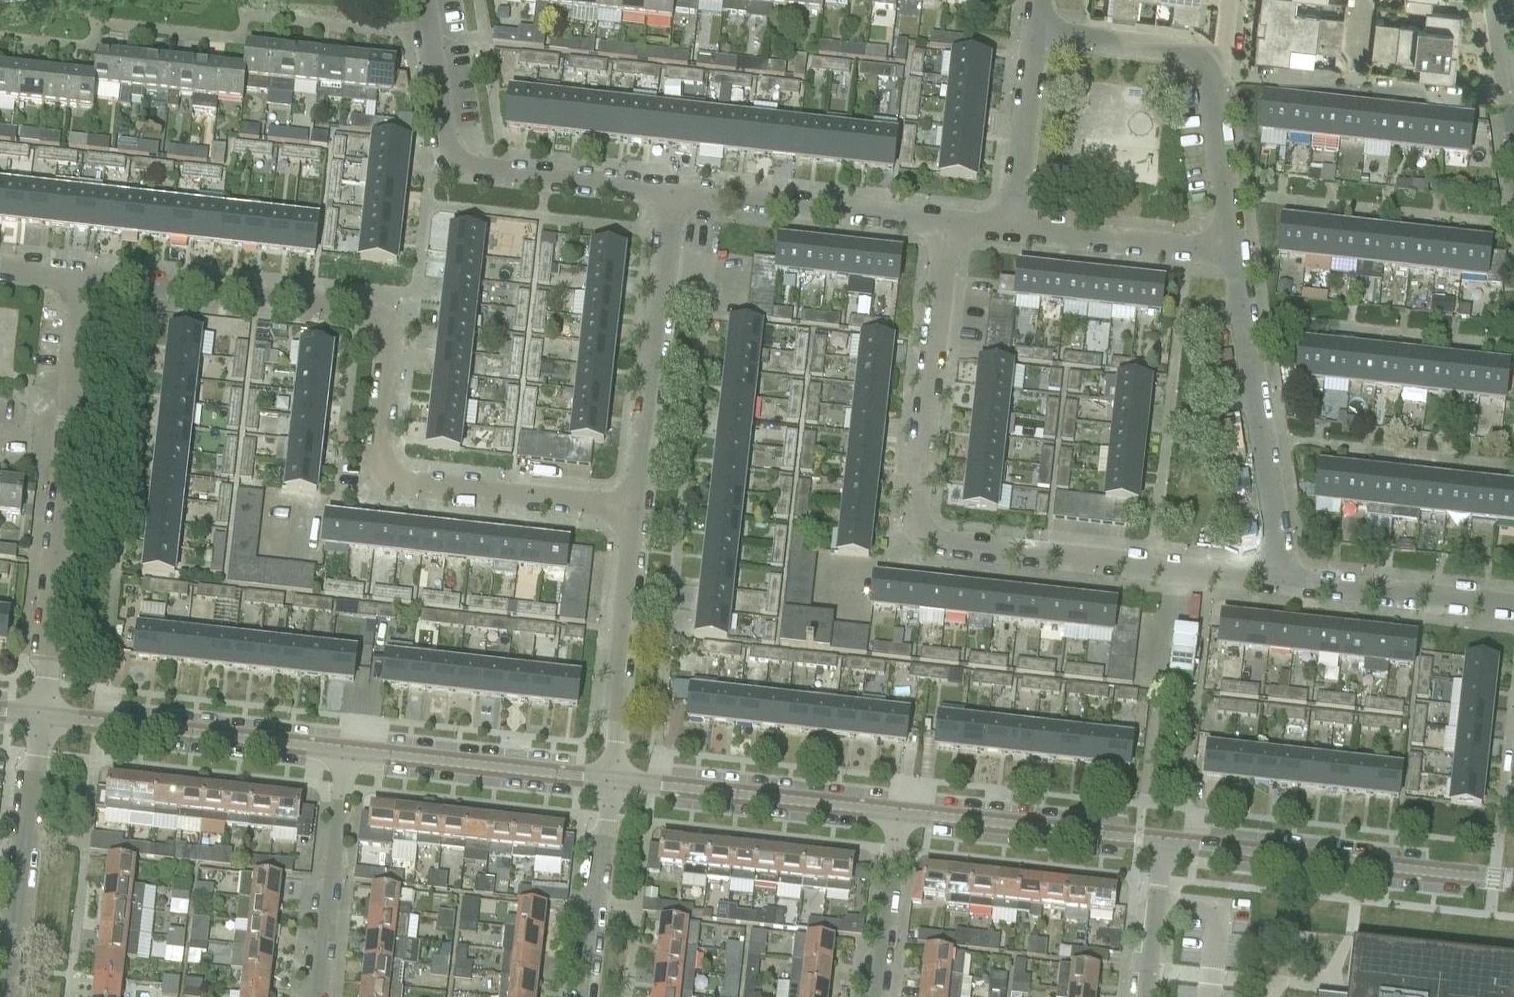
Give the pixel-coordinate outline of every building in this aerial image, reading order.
[(523,5),(536,6),(533,32),(518,30),(517,35),(516,47),(544,50),(548,8),(549,0),(524,0),(523,5)] [(548,8),(573,10),(574,0),(549,0),(548,8)] [(573,10),(597,13),(599,0),(574,0),(573,10)] [(597,13),(622,16),(623,0),(599,0),(597,13)] [(622,16),(646,18),(648,0),(623,0),(622,16)] [(646,18),(672,21),(672,13),(674,0),(648,0),(646,18)] [(672,13),(697,15),(698,0),(674,0),(672,13)] [(722,3),(721,14),(746,17),(747,0),(723,0),(722,3)] [(746,14),(750,15),(749,21),(770,23),(771,8),(772,0),(748,0),(746,14)] [(771,8),(796,11),(797,0),(772,0),(771,8)] [(796,11),(822,14),(823,3),(823,0),(797,0),(796,11)] [(871,8),(895,11),(896,0),(872,0),(871,8)] [(1113,17),(1137,19),(1137,14),(1139,14),(1141,0),(1115,0),(1113,17)] [(1182,24),(1189,25),(1189,19),(1200,21),(1203,0),(1169,0),(1176,1),(1174,18),(1172,18),(1171,23),(1182,24)] [(1266,26),(1319,32),(1319,37),(1331,39),(1332,27),(1320,26),(1322,14),(1296,11),(1297,0),(1263,0),(1261,18),(1267,19),(1266,26)] [(1428,11),(1428,10),(1433,10),(1434,0),(1406,0),(1405,8),(1428,11)] [(1401,23),(1400,35),(1399,41),(1453,47),(1454,40),(1459,40),(1462,14),(1433,10),(1428,10),(1428,11),(1426,26),(1401,23)] [(1319,32),(1266,26),(1266,33),(1259,32),(1256,59),(1291,63),(1292,46),(1337,51),(1342,52),(1344,29),(1332,27),(1331,39),(1319,37),(1319,32)] [(493,32),(492,45),(516,47),(517,35),(493,32)] [(1376,32),(1375,44),(1387,45),(1388,34),(1376,32)] [(929,47),(950,49),(951,37),(931,34),(929,47)] [(1388,34),(1387,45),(1399,47),(1397,58),(1423,61),(1421,77),(1455,81),(1457,64),(1458,54),(1452,53),(1453,47),(1399,41),(1400,35),(1388,34)] [(951,37),(950,49),(975,52),(977,39),(951,37)] [(550,39),(549,51),(568,53),(570,41),(550,39)] [(570,41),(568,53),(588,55),(589,43),(570,41)] [(897,41),(894,64),(905,65),(907,42),(897,41)] [(817,55),(840,57),(842,45),(818,42),(817,55)] [(599,44),(598,56),(617,59),(619,46),(599,44)] [(619,46),(617,59),(637,61),(638,49),(619,46)] [(847,46),(845,58),(865,60),(867,48),(847,46)] [(246,75),(243,93),(245,93),(268,96),(272,52),(250,49),(250,47),(249,47),(246,73),(246,75)] [(867,48),(865,60),(885,62),(886,50),(867,48)] [(649,50),(648,62),(667,64),(668,52),(649,50)] [(1337,51),(1335,68),(1347,69),(1348,60),(1342,52),(1337,51)] [(296,55),(272,52),(268,96),(292,99),(293,85),(297,53),(296,53),(296,55)] [(668,52),(667,64),(687,66),(688,54),(668,52)] [(298,53),(297,53),(293,85),(317,88),(321,58),(297,55),(298,53)] [(97,87),(120,90),(123,60),(100,58),(100,55),(98,55),(95,82),(95,87),(97,87)] [(519,67),(538,69),(540,57),(520,55),(519,67)] [(697,55),(696,67),(716,70),(717,57),(697,55)] [(952,55),(949,80),(985,84),(988,60),(989,60),(990,59),(952,55)] [(795,56),(792,78),(804,79),(806,57),(795,56)] [(540,57),(538,69),(558,71),(559,59),(540,57)] [(717,57),(716,70),(735,72),(736,59),(717,57)] [(911,57),(909,76),(921,77),(923,58),(911,57)] [(345,61),(321,58),(317,88),(315,109),(326,110),(327,103),(341,104),(346,58),(345,58),(345,61)] [(347,58),(346,58),(341,104),(365,106),(370,63),(346,60),(347,58)] [(130,101),(143,102),(148,61),(146,61),(146,63),(123,60),(120,90),(118,108),(129,109),(130,101)] [(566,72),(586,74),(587,62),(568,60),(566,72)] [(143,102),(142,107),(167,109),(172,66),(148,63),(148,61),(144,92),(143,102)] [(746,61),(745,73),(764,75),(765,63),(746,61)] [(812,61),(810,73),(829,75),(831,63),(812,61)] [(587,62),(586,74),(605,76),(606,64),(587,62)] [(370,63),(365,106),(375,107),(376,95),(393,96),(393,97),(393,98),(392,99),(409,101),(409,99),(406,78),(395,77),(396,64),(394,64),(394,66),(370,63)] [(765,63),(764,75),(784,77),(785,65),(765,63)] [(831,63),(829,75),(848,77),(850,65),(831,63)] [(615,77),(635,79),(636,68),(616,65),(615,77)] [(179,96),(193,98),(196,67),(195,67),(195,69),(172,66),(167,109),(167,110),(178,111),(179,96)] [(860,66),(858,78),(877,80),(879,68),(860,66)] [(196,67),(193,98),(191,112),(216,115),(217,101),(221,72),(197,69),(197,67),(196,67)] [(636,68),(635,79),(654,81),(655,70),(636,68)] [(879,68),(877,80),(896,82),(898,70),(879,68)] [(19,103),(22,73),(0,70),(0,101),(19,103)] [(663,82),(683,85),(684,73),(665,71),(663,82)] [(221,72),(217,101),(242,103),(244,104),(245,93),(243,93),(246,75),(221,72)] [(19,103),(43,106),(47,76),(22,73),(19,103)] [(684,73),(683,85),(702,87),(703,75),(684,73)] [(43,106),(68,108),(71,79),(49,76),(49,74),(48,74),(48,76),(47,76),(43,106)] [(711,88),(731,90),(732,78),(713,76),(711,88)] [(732,78),(731,90),(750,92),(751,80),(732,78)] [(94,111),(97,87),(95,87),(95,82),(71,79),(68,108),(94,111)] [(908,80),(906,99),(918,101),(921,82),(908,80)] [(949,80),(947,104),(983,108),(985,84),(949,80)] [(759,93),(779,95),(780,83),(761,81),(759,93)] [(780,83),(779,95),(798,97),(799,85),(780,83)] [(508,128),(532,131),(536,96),(510,93),(506,129),(508,130),(508,128)] [(632,106),(628,142),(652,144),(656,109),(655,109),(656,97),(633,94),(632,106)] [(532,131),(556,134),(559,98),(536,96),(532,131)] [(556,134),(579,136),(583,101),(559,98),(556,134)] [(918,101),(906,99),(904,119),(916,120),(918,101)] [(1261,135),(1259,148),(1285,151),(1287,138),(1291,103),(1264,100),(1264,99),(1263,99),(1259,135),(1261,135)] [(579,136),(604,139),(608,103),(583,101),(579,136)] [(656,109),(652,144),(676,147),(680,111),(679,111),(680,104),(657,101),(656,109)] [(604,139),(628,142),(632,106),(608,103),(604,139)] [(1287,138),(1312,141),(1316,106),(1291,103),(1287,138)] [(947,104),(944,128),(980,132),(983,108),(947,104)] [(700,149),(724,152),(728,117),(729,107),(705,105),(704,114),(700,149)] [(752,119),(748,155),(772,157),(776,122),(775,122),(777,109),(754,106),(752,119)] [(1312,141),(1311,152),(1337,155),(1338,144),(1342,108),(1316,106),(1312,141)] [(1338,144),(1364,147),(1368,111),(1342,108),(1338,144)] [(676,147),(700,149),(704,114),(680,111),(676,147)] [(1364,147),(1390,150),(1394,114),(1368,111),(1364,147)] [(1390,150),(1415,152),(1419,117),(1394,114),(1390,150)] [(724,152),(748,155),(752,119),(728,117),(724,152)] [(1415,152),(1441,155),(1445,120),(1419,117),(1415,152)] [(351,130),(371,132),(373,121),(352,118),(351,130)] [(1445,120),(1441,155),(1468,158),(1472,121),(1470,121),(1470,122),(1445,120)] [(373,121),(371,132),(397,135),(398,123),(373,121)] [(872,132),(868,168),(891,170),(891,172),(892,172),(895,152),(896,135),(895,135),(896,124),(873,121),(872,132)] [(772,157),(796,160),(800,125),(776,122),(772,157)] [(796,160),(820,162),(824,127),(800,125),(796,160)] [(240,126),(239,138),(258,140),(260,128),(240,126)] [(820,162),(844,165),(848,130),(824,127),(820,162)] [(14,141),(16,129),(0,128),(0,140),(14,141)] [(944,128),(942,152),(977,156),(980,132),(944,128)] [(269,129),(268,141),(270,141),(287,143),(288,131),(269,129)] [(903,129),(901,148),(914,149),(916,130),(903,129)] [(844,165),(868,168),(872,132),(848,130),(844,165)] [(21,131),(20,142),(24,142),(39,144),(41,133),(21,131)] [(288,131),(287,143),(306,145),(308,134),(288,131)] [(41,133),(39,144),(59,146),(60,135),(41,133)] [(311,146),(326,148),(327,136),(312,135),(311,146)] [(68,148),(73,149),(88,150),(89,138),(70,136),(68,148)] [(89,138),(88,150),(108,152),(109,140),(89,138)] [(373,139),(371,163),(406,167),(408,144),(410,145),(410,143),(373,139)] [(334,140),(331,159),(344,160),(346,141),(334,140)] [(119,141),(117,153),(121,154),(137,155),(139,144),(119,141)] [(139,144),(137,155),(157,157),(159,146),(139,144)] [(234,144),(232,156),(252,158),(253,146),(234,144)] [(212,145),(211,164),(223,165),(225,147),(212,145)] [(253,146),(252,158),(271,160),(272,148),(253,146)] [(8,160),(9,148),(0,147),(0,159),(8,160)] [(168,147),(166,158),(186,161),(187,149),(168,147)] [(9,148),(8,160),(27,162),(29,150),(9,148)] [(914,149),(901,148),(899,167),(911,169),(914,149)] [(187,149),(186,161),(206,163),(207,151),(187,149)] [(282,149),(281,161),(300,163),(301,151),(282,149)] [(38,151),(37,163),(56,165),(58,153),(38,151)] [(301,151),(300,163),(319,165),(320,154),(320,153),(301,151)] [(977,156),(942,152),(939,177),(976,181),(976,179),(975,179),(977,156)] [(59,154),(57,166),(77,168),(78,156),(59,154)] [(86,156),(85,169),(104,171),(106,158),(86,156)] [(106,158),(104,171),(124,173),(125,161),(106,158)] [(134,162),(133,174),(153,176),(154,164),(134,162)] [(371,163),(368,187),(382,189),(403,192),(403,189),(406,167),(371,163)] [(331,164),(329,183),(341,185),(343,165),(331,164)] [(155,165),(153,177),(172,179),(174,167),(155,165)] [(183,167),(181,179),(201,181),(202,169),(183,167)] [(203,170),(201,183),(220,185),(222,172),(203,170)] [(1396,182),(1395,191),(1411,193),(1412,183),(1396,182)] [(78,196),(74,229),(98,232),(101,198),(103,186),(79,183),(78,196)] [(329,183),(327,202),(339,204),(341,185),(329,183)] [(2,221),(25,224),(29,190),(5,187),(2,221)] [(368,187),(365,212),(400,216),(403,192),(382,189),(368,187)] [(25,224),(51,227),(54,193),(29,190),(25,224)] [(51,227),(74,229),(78,196),(54,193),(51,227)] [(98,232),(122,235),(125,201),(101,198),(98,232)] [(122,235),(146,237),(150,204),(125,201),(122,235)] [(146,237),(170,240),(174,207),(150,204),(146,237)] [(170,240),(194,243),(198,209),(174,207),(170,240)] [(194,243),(218,246),(222,212),(198,209),(194,243)] [(218,246),(242,248),(245,215),(222,212),(218,246)] [(325,212),(323,231),(336,233),(338,213),(325,212)] [(365,212),(362,235),(398,239),(400,216),(365,212)] [(242,248),(266,251),(270,218),(245,215),(242,248)] [(266,251),(290,254),(294,220),(270,218),(266,251)] [(294,220),(290,254),(314,256),(314,257),(315,258),(320,221),(318,221),(317,223),(294,220)] [(1279,257),(1304,260),(1308,225),(1283,223),(1283,221),(1282,221),(1278,258),(1279,258),(1279,257)] [(1304,260),(1330,263),(1334,228),(1308,225),(1304,260)] [(1330,263),(1356,265),(1359,231),(1334,228),(1330,263)] [(323,231),(321,251),(333,252),(336,233),(323,231)] [(453,232),(450,256),(480,259),(483,236),(484,236),(484,235),(452,231),(451,232),(453,232)] [(1356,265),(1382,268),(1386,234),(1359,231),(1356,265)] [(1382,268),(1408,271),(1412,237),(1386,234),(1382,268)] [(398,239),(362,235),(359,260),(396,264),(396,263),(395,263),(398,239)] [(1408,271),(1433,274),(1437,239),(1412,237),(1408,271)] [(1433,274),(1459,277),(1463,242),(1437,239),(1433,274)] [(777,261),(776,273),(776,274),(777,274),(799,276),(803,246),(781,243),(781,242),(779,242),(777,261)] [(1463,242),(1459,277),(1485,279),(1484,286),(1502,288),(1505,256),(1489,254),(1490,244),(1489,244),(1489,245),(1463,242)] [(522,244),(520,264),(532,265),(534,246),(522,244)] [(541,246),(539,265),(551,266),(553,248),(541,246)] [(826,248),(803,246),(799,276),(823,279),(826,248)] [(594,248),(592,271),(621,274),(623,251),(624,252),(624,250),(593,247),(593,248),(594,248)] [(850,251),(826,248),(823,279),(847,282),(850,251)] [(847,282),(845,297),(869,300),(871,285),(875,254),(850,251),(847,282)] [(899,257),(875,254),(871,285),(897,288),(901,255),(899,255),(899,257)] [(450,256),(448,280),(477,284),(480,259),(450,256)] [(752,258),(751,270),(776,273),(777,261),(752,258)] [(1329,273),(1330,263),(1304,260),(1303,271),(1329,273)] [(1355,276),(1356,265),(1330,263),(1329,273),(1355,276)] [(532,265),(520,264),(518,283),(530,284),(532,265)] [(551,266),(539,265),(536,285),(548,286),(551,266)] [(1382,268),(1356,265),(1355,276),(1380,279),(1382,268)] [(1015,300),(1014,312),(1038,314),(1039,302),(1043,272),(1019,270),(1019,268),(1018,268),(1016,283),(1015,300)] [(751,270),(750,282),(775,285),(777,274),(776,274),(776,273),(751,270)] [(592,271),(589,295),(618,299),(621,274),(592,271)] [(1043,272),(1039,302),(1063,304),(1066,275),(1043,272)] [(1066,275),(1063,304),(1087,307),(1090,278),(1066,275)] [(1088,307),(1086,322),(1110,324),(1110,321),(1114,280),(1090,278),(1087,307),(1088,307)] [(448,280),(445,304),(475,307),(477,284),(448,280)] [(1114,280),(1110,321),(1134,323),(1136,313),(1139,283),(1114,280)] [(998,281),(997,297),(1014,299),(1015,300),(1016,283),(998,281)] [(750,282),(748,295),(774,298),(775,285),(750,282)] [(1139,283),(1136,313),(1159,315),(1159,317),(1160,317),(1163,284),(1162,284),(1162,286),(1139,283)] [(1278,283),(1277,296),(1290,297),(1291,285),(1278,283)] [(517,292),(514,312),(527,313),(529,294),(517,292)] [(535,295),(533,314),(545,315),(547,296),(535,295)] [(589,295),(586,319),(616,323),(618,299),(589,295)] [(748,295),(747,307),(773,310),(774,298),(748,295)] [(1015,300),(1014,299),(996,297),(990,297),(988,309),(1014,312),(1015,300)] [(1431,299),(1430,315),(1452,317),(1454,301),(1431,299)] [(445,304),(442,328),(472,332),(475,307),(445,304)] [(747,307),(746,319),(766,321),(771,322),(773,310),(747,307)] [(1457,319),(1459,320),(1469,321),(1469,320),(1470,308),(1458,307),(1457,319)] [(988,309),(987,321),(1012,324),(1014,312),(988,309)] [(773,310),(771,322),(790,324),(792,312),(773,310)] [(527,313),(514,312),(512,331),(524,332),(527,313)] [(799,325),(817,327),(819,315),(801,313),(799,325)] [(545,315),(533,314),(531,334),(543,335),(545,315)] [(819,315),(817,327),(838,330),(839,317),(819,315)] [(586,319),(584,343),(613,347),(616,323),(586,319)] [(848,331),(866,333),(867,321),(849,319),(848,331)] [(867,321),(866,333),(886,335),(887,323),(867,321)] [(987,321),(985,333),(1011,336),(1012,324),(987,321)] [(731,325),(729,349),(757,352),(759,328),(761,328),(761,327),(730,324),(730,325),(731,325)] [(442,328),(440,352),(469,356),(472,332),(442,328)] [(172,332),(170,355),(198,358),(200,335),(201,335),(202,333),(171,330),(171,332),(172,332)] [(985,333),(984,346),(1010,349),(1011,336),(985,333)] [(796,336),(793,355),(806,357),(808,338),(796,336)] [(814,338),(812,358),(824,359),(826,340),(814,338)] [(863,340),(860,363),(888,366),(890,343),(892,343),(892,342),(861,338),(861,340),(863,340)] [(511,341),(509,360),(521,361),(523,342),(511,341)] [(236,343),(233,363),(246,364),(248,345),(236,343)] [(530,343),(528,362),(540,363),(542,344),(530,343)] [(584,343),(581,367),(610,371),(613,347),(584,343)] [(1297,380),(1323,383),(1327,349),(1301,346),(1301,344),(1300,344),(1296,381),(1297,381),(1297,380)] [(304,347),(302,370),(330,373),(332,350),(334,350),(334,348),(303,345),(303,347),(304,347)] [(254,346),(252,365),(264,366),(266,347),(254,346)] [(1010,349),(984,346),(983,358),(1008,361),(1010,349)] [(729,349),(726,373),(754,376),(757,352),(729,349)] [(1323,383),(1349,386),(1353,352),(1327,349),(1323,383)] [(1015,350),(1013,362),(1033,364),(1034,352),(1015,350)] [(440,352),(437,377),(467,380),(469,356),(440,352)] [(1034,352),(1033,364),(1051,366),(1052,354),(1034,352)] [(1349,386),(1375,388),(1378,354),(1353,352),(1349,386)] [(1375,388),(1400,391),(1404,357),(1378,354),(1375,388)] [(170,355),(167,379),(195,382),(198,358),(170,355)] [(793,355),(791,375),(804,376),(806,357),(793,355)] [(1063,355),(1061,367),(1080,369),(1081,357),(1063,355)] [(1081,357),(1080,369),(1099,371),(1101,359),(1100,359),(1081,357)] [(1404,357),(1400,391),(1426,394),(1430,360),(1404,357)] [(812,358),(810,377),(822,378),(824,359),(812,358)] [(521,361),(509,360),(507,379),(519,381),(521,361)] [(1108,372),(1129,375),(1130,363),(1110,360),(1108,372)] [(1456,363),(1430,360),(1426,394),(1453,397),(1456,363)] [(540,363),(528,362),(526,382),(538,383),(540,363)] [(233,363),(231,382),(243,383),(246,364),(233,363)] [(860,363),(858,387),(885,390),(888,366),(860,363)] [(1130,363),(1129,375),(1147,377),(1148,365),(1130,363)] [(1482,366),(1456,363),(1453,397),(1478,400),(1482,366)] [(981,365),(978,388),(1008,392),(1021,393),(1024,370),(1012,369),(1012,367),(999,366),(982,364),(980,364),(979,365),(981,365)] [(252,365),(249,384),(262,385),(264,366),(252,365)] [(1506,368),(1482,366),(1478,400),(1503,402),(1502,404),(1504,404),(1508,367),(1506,367),(1506,368)] [(581,367),(578,392),(608,395),(610,371),(581,367)] [(302,370),(299,394),(327,397),(330,373),(302,370)] [(1050,371),(1048,391),(1059,392),(1060,392),(1062,373),(1050,371)] [(726,373),(723,397),(751,400),(754,376),(726,373)] [(1068,373),(1066,393),(1078,394),(1080,375),(1068,373)] [(437,377),(434,401),(464,404),(467,380),(437,377)] [(1107,378),(1104,402),(1117,404),(1148,407),(1151,383),(1131,380),(1118,379),(1118,380),(1107,378)] [(167,379),(164,402),(192,406),(195,382),(167,379)] [(790,384),(788,403),(800,405),(803,386),(790,384)] [(809,386),(807,406),(819,407),(821,388),(809,386)] [(858,387),(855,411),(882,414),(885,390),(858,387)] [(978,388),(976,413),(1005,416),(1008,392),(978,388)] [(506,389),(504,409),(516,410),(518,391),(506,389)] [(230,392),(228,411),(240,412),(242,393),(230,392)] [(525,392),(523,410),(535,412),(537,393),(525,392)] [(578,392),(576,416),(605,419),(608,395),(578,392)] [(248,394),(246,413),(259,414),(261,395),(248,394)] [(299,394),(296,418),(324,421),(327,397),(299,394)] [(723,397),(721,421),(749,424),(751,400),(723,397)] [(434,401),(431,425),(461,429),(464,404),(434,401)] [(1047,401),(1045,420),(1057,422),(1059,403),(1058,402),(1047,401)] [(164,402),(162,427),(189,430),(192,406),(164,402)] [(788,403),(786,423),(798,424),(800,405),(788,403)] [(1065,403),(1062,422),(1075,424),(1077,405),(1065,403)] [(1117,404),(1114,428),(1145,432),(1148,407),(1117,404)] [(807,406),(805,425),(816,426),(819,407),(807,406)] [(516,410),(504,409),(501,428),(514,429),(516,410)] [(535,412),(523,410),(520,430),(532,432),(535,412)] [(228,411),(226,430),(238,431),(240,412),(228,411)] [(855,411),(852,435),(880,438),(882,414),(855,411)] [(246,413),(244,432),(256,433),(259,414),(246,413)] [(976,413),(973,437),(1002,440),(1005,416),(976,413)] [(581,441),(593,443),(603,444),(604,443),(602,443),(605,419),(576,416),(573,439),(573,440),(581,441)] [(296,418),(293,442),(322,445),(324,421),(296,418)] [(1045,420),(1042,440),(1054,441),(1057,422),(1045,420)] [(721,421),(718,445),(746,448),(749,424),(721,421)] [(1062,422),(1060,442),(1061,442),(1073,443),(1075,424),(1062,422)] [(1383,422),(1382,431),(1395,432),(1396,423),(1383,422)] [(461,429),(431,425),(429,447),(428,447),(427,449),(460,452),(460,451),(459,451),(461,429)] [(162,427),(159,451),(187,454),(189,430),(162,427)] [(1114,428),(1111,452),(1142,456),(1145,432),(1114,428)] [(499,451),(511,453),(513,434),(501,432),(499,451)] [(785,432),(783,452),(795,453),(797,434),(785,432)] [(517,459),(529,461),(532,435),(520,434),(517,459)] [(803,434),(801,454),(813,455),(815,436),(803,434)] [(529,461),(541,462),(544,436),(532,435),(529,461)] [(852,435),(849,459),(877,462),(880,438),(852,435)] [(541,462),(554,464),(556,438),(544,436),(541,462)] [(973,437),(970,461),(999,464),(1002,440),(973,437)] [(554,464),(566,465),(569,439),(556,438),(554,464)] [(566,465),(578,466),(581,441),(573,440),(573,439),(569,439),(566,465)] [(225,440),(223,459),(235,460),(237,441),(225,440)] [(581,441),(578,466),(590,468),(593,443),(581,441)] [(243,442),(241,461),(253,462),(255,443),(243,442)] [(293,442),(291,466),(319,469),(322,445),(293,442)] [(718,445),(716,469),(743,472),(746,448),(718,445)] [(1041,449),(1039,469),(1051,470),(1053,451),(1041,449)] [(159,451),(156,475),(184,478),(187,454),(159,451)] [(1059,451),(1057,470),(1069,472),(1072,453),(1060,451),(1059,451)] [(783,452),(781,471),(793,472),(795,453),(783,452)] [(1111,452),(1108,477),(1139,480),(1142,456),(1111,452)] [(801,454),(799,473),(811,474),(813,455),(801,454)] [(223,459),(220,478),(233,479),(235,460),(223,459)] [(849,459),(847,483),(874,486),(877,462),(849,459)] [(241,461),(239,480),(251,482),(253,462),(241,461)] [(970,461),(968,485),(997,488),(999,464),(970,461)] [(319,469),(291,466),(288,490),(287,489),(287,491),(317,494),(317,493),(316,493),(319,469)] [(1315,502),(1340,505),(1344,471),(1319,469),(1319,467),(1318,467),(1316,488),(1315,500),(1314,503),(1315,504),(1315,502)] [(716,469),(713,493),(740,496),(743,472),(716,469)] [(1039,469),(1037,488),(1049,489),(1051,470),(1039,469)] [(1057,470),(1055,490),(1056,490),(1067,491),(1069,472),(1057,470)] [(1340,505),(1367,508),(1371,474),(1344,471),(1340,505)] [(1391,522),(1392,511),(1396,477),(1371,474),(1367,508),(1366,519),(1391,522)] [(156,475),(153,499),(181,502),(184,478),(156,475)] [(1115,502),(1128,503),(1137,504),(1139,480),(1108,477),(1106,500),(1104,499),(1104,500),(1115,502)] [(1392,511),(1391,522),(1418,524),(1419,514),(1418,514),(1421,480),(1396,477),(1392,511)] [(779,480),(777,500),(790,501),(792,482),(779,480)] [(1419,514),(1444,517),(1448,483),(1421,480),(1418,514),(1419,514)] [(22,517),(25,484),(0,482),(0,514),(22,517)] [(798,483),(796,502),(808,503),(810,484),(798,483)] [(847,483),(844,507),(872,510),(874,486),(847,483)] [(1444,517),(1469,519),(1473,485),(1448,483),(1444,517)] [(963,508),(963,509),(995,513),(996,512),(1008,514),(1011,490),(997,489),(997,488),(968,485),(965,508),(963,508)] [(1469,519),(1495,522),(1499,488),(1473,485),(1469,519)] [(25,487),(24,495),(34,496),(35,488),(25,487)] [(1307,487),(1305,499),(1315,500),(1316,488),(1307,487)] [(219,488),(217,507),(229,508),(232,489),(219,488)] [(1495,522),(1513,524),(1513,490),(1499,488),(1495,522)] [(237,491),(236,504),(262,507),(263,494),(237,491)] [(713,493),(710,517),(738,520),(740,496),(713,493)] [(1052,519),(1064,521),(1067,495),(1054,494),(1052,519)] [(1064,521),(1076,522),(1079,497),(1067,495),(1064,521)] [(1034,517),(1034,518),(1045,519),(1046,519),(1048,499),(1036,497),(1034,517)] [(1076,522),(1088,524),(1091,498),(1079,497),(1076,522)] [(1088,524),(1100,525),(1103,499),(1091,498),(1088,524)] [(153,499),(150,523),(178,526),(181,502),(153,499)] [(1100,525),(1113,526),(1115,502),(1104,500),(1104,499),(1103,499),(1100,525)] [(777,500),(775,519),(787,520),(790,501),(777,500)] [(796,502),(794,521),(806,522),(808,503),(796,502)] [(1115,502),(1113,526),(1125,528),(1128,503),(1115,502)] [(236,504),(234,518),(260,521),(262,507),(236,504)] [(217,507),(215,526),(227,528),(229,508),(217,507)] [(844,507),(841,531),(869,534),(872,510),(844,507)] [(327,547),(349,549),(352,521),(330,519),(330,517),(328,517),(325,548),(327,548),(327,547)] [(710,517),(708,541),(735,544),(738,520),(710,517)] [(234,518),(233,531),(259,534),(260,521),(234,518)] [(349,549),(373,552),(376,524),(352,521),(349,549)] [(150,523),(148,547),(176,551),(178,526),(150,523)] [(373,552),(397,554),(400,526),(376,524),(373,552)] [(397,554),(421,557),(424,529),(400,526),(397,554)] [(421,557),(445,560),(448,532),(424,529),(421,557)] [(774,529),(772,548),(784,549),(786,530),(774,529)] [(233,531),(231,545),(257,548),(259,534),(233,531)] [(792,531),(790,552),(796,553),(802,554),(805,532),(792,531)] [(869,534),(841,531),(839,554),(837,554),(837,555),(868,559),(868,557),(866,557),(869,534)] [(445,560),(469,562),(472,534),(448,532),(445,560)] [(469,562),(493,565),(496,537),(472,534),(469,562)] [(214,536),(212,555),(224,556),(226,537),(214,536)] [(492,565),(491,575),(515,578),(517,567),(520,540),(496,537),(493,565),(492,565)] [(1364,539),(1363,548),(1373,549),(1374,540),(1364,539)] [(517,567),(541,570),(544,542),(520,540),(517,567)] [(708,541),(705,565),(732,568),(735,544),(708,541)] [(541,570),(564,573),(565,573),(566,561),(568,548),(568,544),(567,544),(567,545),(544,542),(541,570)] [(1414,555),(1415,545),(1397,543),(1396,553),(1414,555)] [(231,545),(227,585),(255,562),(257,548),(231,545)] [(176,551),(148,547),(145,571),(144,571),(144,572),(174,575),(175,574),(173,574),(176,551)] [(15,561),(17,550),(0,548),(0,559),(15,561)] [(568,548),(566,561),(591,563),(592,551),(568,548)] [(772,548),(770,567),(782,569),(784,549),(772,548)] [(790,552),(789,564),(815,567),(816,555),(790,552)] [(212,555),(210,574),(222,576),(224,556),(212,555)] [(566,561),(565,573),(590,576),(591,563),(566,561)] [(255,562),(227,585),(265,589),(267,563),(255,562)] [(267,563),(265,589),(277,590),(279,565),(267,563)] [(789,564),(787,577),(813,579),(815,567),(789,564)] [(7,578),(9,566),(0,565),(0,578),(7,578)] [(279,565),(277,590),(288,592),(291,566),(279,565)] [(705,565),(702,589),(730,592),(732,568),(705,565)] [(291,566),(288,592),(300,593),(303,567),(291,566)] [(303,567),(300,593),(312,594),(315,569),(303,567)] [(564,573),(563,585),(588,588),(590,576),(565,573),(564,573)] [(769,577),(767,596),(779,598),(781,579),(769,577)] [(787,577),(786,589),(812,591),(813,579),(787,577)] [(872,607),(895,610),(898,582),(875,579),(876,578),(874,578),(871,609),(872,609),(872,607)] [(142,594),(168,597),(169,584),(143,581),(142,594)] [(895,610),(919,613),(923,585),(898,582),(895,610)] [(325,583),(324,595),(343,598),(344,586),(325,583)] [(169,584),(168,597),(187,599),(188,586),(169,584)] [(563,585),(561,597),(587,600),(588,588),(563,585)] [(919,613),(944,615),(947,588),(923,585),(919,613)] [(344,586),(343,598),(362,600),(363,588),(344,586)] [(196,599),(215,601),(217,589),(198,587),(196,599)] [(944,615),(968,618),(971,590),(947,588),(944,615)] [(217,589),(215,601),(234,604),(236,591),(217,589)] [(373,589),(372,601),(391,603),(392,591),(373,589)] [(702,589),(700,613),(727,616),(730,592),(702,589)] [(786,589),(784,601),(811,604),(812,591),(786,589)] [(968,618),(992,621),(995,593),(971,590),(968,618)] [(392,591),(391,603),(410,605),(411,593),(392,591)] [(246,593),(244,605),(264,607),(265,595),(246,593)] [(992,621),(1016,624),(1019,596),(995,593),(992,621)] [(421,594),(420,606),(439,608),(440,596),(421,594)] [(265,595),(264,607),(283,609),(284,597),(265,595)] [(440,596),(439,608),(458,611),(459,598),(440,596)] [(767,596),(764,616),(777,617),(779,598),(767,596)] [(1016,624),(1039,626),(1042,598),(1019,596),(1016,624)] [(561,597),(560,610),(586,612),(587,600),(561,597)] [(1039,626),(1063,629),(1067,601),(1042,598),(1039,626)] [(294,599),(293,610),(312,612),(313,601),(294,599)] [(469,600),(468,612),(487,614),(489,602),(469,600)] [(313,601),(312,612),(331,614),(332,603),(313,601)] [(784,601),(783,613),(809,616),(811,604),(784,601)] [(1063,629),(1088,632),(1091,604),(1067,601),(1063,629)] [(489,602),(487,614),(506,616),(508,604),(489,602)] [(336,603),(335,616),(376,620),(377,608),(336,603)] [(1114,622),(1115,610),(1116,606),(1115,606),(1114,607),(1091,604),(1088,632),(1112,635),(1112,634),(1114,622)] [(517,605),(516,617),(535,619),(537,607),(517,605)] [(537,607),(535,619),(554,621),(556,609),(537,607)] [(377,608),(376,620),(395,622),(396,610),(377,608)] [(560,610),(559,622),(565,622),(584,625),(586,612),(560,610)] [(1115,610),(1114,622),(1138,625),(1140,613),(1115,610)] [(421,613),(420,625),(439,627),(440,615),(421,613)] [(727,616),(700,613),(697,636),(695,635),(695,637),(726,640),(726,639),(724,639),(727,616)] [(829,652),(832,626),(833,618),(809,616),(783,613),(779,646),(829,652)] [(6,643),(6,645),(7,645),(10,614),(9,614),(9,616),(0,615),(0,643),(6,643)] [(440,615),(439,627),(458,629),(459,617),(440,615)] [(1220,647),(1243,649),(1247,622),(1223,619),(1223,618),(1222,617),(1219,648),(1220,648),(1220,647)] [(138,658),(160,660),(164,633),(165,622),(141,619),(142,618),(140,618),(136,660),(137,660),(138,658)] [(469,618),(468,630),(487,632),(489,620),(469,618)] [(489,620),(487,632),(506,634),(508,622),(489,620)] [(1114,622),(1112,634),(1137,637),(1138,625),(1114,622)] [(1243,649),(1268,652),(1271,624),(1247,622),(1243,649)] [(517,624),(516,635),(535,637),(536,626),(517,624)] [(1268,652),(1292,655),(1295,627),(1271,624),(1268,652)] [(763,625),(761,645),(773,646),(775,627),(763,625)] [(536,626),(535,637),(554,639),(555,628),(536,626)] [(829,652),(841,653),(844,627),(832,626),(829,652)] [(841,653),(854,655),(856,629),(844,627),(841,653)] [(1292,655),(1316,657),(1319,630),(1295,627),(1292,655)] [(564,642),(583,643),(584,631),(565,629),(564,642)] [(856,629),(854,655),(866,656),(868,630),(856,629)] [(1316,657),(1340,660),(1343,632),(1319,630),(1316,657)] [(1340,660),(1365,663),(1368,635),(1343,632),(1340,660)] [(160,660),(184,663),(187,636),(164,633),(160,660)] [(1112,634),(1112,635),(1111,647),(1136,649),(1137,637),(1112,634)] [(1365,663),(1388,665),(1391,638),(1368,635),(1365,663)] [(187,636),(184,663),(208,666),(211,638),(187,636)] [(208,666),(232,669),(235,641),(211,638),(208,666)] [(1391,638),(1388,665),(1411,668),(1411,670),(1412,670),(1415,639),(1414,639),(1414,640),(1391,638)] [(232,669),(256,671),(259,644),(235,641),(232,669)] [(256,671),(280,674),(283,647),(259,644),(256,671)] [(701,656),(719,658),(721,646),(702,644),(701,656)] [(872,657),(871,657),(890,659),(892,647),(873,645),(872,657)] [(384,686),(408,688),(411,661),(412,649),(387,646),(383,687),(384,687),(384,686)] [(721,646),(719,658),(739,660),(741,648),(721,646)] [(280,674),(305,677),(308,649),(283,647),(280,674)] [(892,647),(890,659),(910,661),(911,649),(892,647)] [(1111,647),(1109,659),(1134,661),(1136,649),(1111,647)] [(305,677),(328,679),(332,652),(308,649),(305,677)] [(749,661),(768,663),(769,652),(750,649),(749,661)] [(921,650),(919,663),(938,665),(940,652),(921,650)] [(332,652),(328,679),(351,682),(350,684),(352,684),(356,653),(354,653),(354,655),(332,652)] [(769,652),(768,663),(787,666),(789,654),(769,652)] [(940,652),(938,665),(939,665),(958,667),(959,654),(940,652)] [(796,667),(815,669),(817,657),(798,655),(796,667)] [(969,655),(967,668),(986,670),(987,657),(969,655)] [(817,657),(815,669),(835,671),(836,659),(817,657)] [(987,657),(986,670),(1006,672),(1007,660),(987,657)] [(1109,659),(1108,671),(1133,674),(1134,661),(1109,659)] [(845,672),(863,674),(865,662),(846,660),(845,672)] [(1419,660),(1417,681),(1430,682),(1432,662),(1419,660)] [(1465,660),(1462,686),(1492,689),(1495,664),(1496,664),(1496,663),(1465,660)] [(408,688),(431,691),(434,663),(411,661),(408,688)] [(1017,661),(1015,673),(1034,675),(1035,663),(1017,661)] [(865,662),(863,674),(883,676),(885,665),(865,662)] [(431,691),(456,694),(459,666),(434,663),(431,691)] [(1035,663),(1034,675),(1054,677),(1055,665),(1035,663)] [(456,694),(480,697),(483,669),(459,666),(456,694)] [(1065,666),(1064,678),(1082,681),(1084,668),(1065,666)] [(910,667),(908,680),(928,682),(929,670),(910,667)] [(1084,668),(1082,681),(1102,683),(1103,670),(1084,668)] [(480,697),(504,699),(507,672),(483,669),(480,697)] [(929,670),(928,682),(947,684),(948,672),(929,670)] [(1133,674),(1108,671),(1106,683),(1132,686),(1133,674)] [(504,699),(527,702),(531,674),(507,672),(504,699)] [(948,672),(947,684),(962,686),(963,674),(949,672),(948,672)] [(527,702),(552,705),(555,677),(531,674),(527,702)] [(973,687),(991,689),(993,677),(974,675),(973,687)] [(555,677),(552,705),(575,707),(575,709),(576,709),(580,678),(578,678),(578,680),(555,677)] [(993,677),(991,689),(1010,691),(1012,679),(993,677)] [(1020,692),(1039,694),(1041,682),(1022,680),(1020,692)] [(1279,681),(1278,691),(1287,692),(1289,682),(1279,681)] [(1430,682),(1417,681),(1415,698),(1428,699),(1430,682)] [(1041,682),(1039,694),(1058,696),(1060,684),(1041,682)] [(1219,696),(1238,698),(1239,686),(1220,684),(1219,696)] [(1068,697),(1087,699),(1088,688),(1069,685),(1068,697)] [(1239,686),(1238,698),(1257,700),(1259,688),(1239,686)] [(1462,686),(1460,709),(1490,713),(1492,689),(1462,686)] [(1088,688),(1087,699),(1107,702),(1108,690),(1088,688)] [(689,720),(712,722),(715,695),(692,692),(692,690),(691,690),(688,721),(689,721),(689,720)] [(1268,690),(1267,701),(1286,704),(1287,692),(1278,691),(1268,690)] [(1137,693),(1131,692),(1118,691),(1117,703),(1136,705),(1137,693)] [(1287,692),(1286,704),(1305,706),(1307,694),(1287,692)] [(712,722),(737,725),(740,697),(715,695),(712,722)] [(1317,695),(1315,707),(1334,709),(1336,697),(1317,695)] [(737,725),(760,728),(763,700),(740,697),(737,725)] [(1336,697),(1334,709),(1353,711),(1355,699),(1336,697)] [(760,728),(784,730),(787,703),(763,700),(760,728)] [(1365,700),(1363,712),(1382,714),(1384,702),(1365,700)] [(1217,715),(1236,717),(1238,704),(1218,702),(1217,715)] [(1384,702),(1382,714),(1402,716),(1403,704),(1384,702)] [(784,730),(808,733),(811,705),(787,703),(784,730)] [(1238,704),(1236,717),(1255,719),(1257,707),(1238,704)] [(808,733),(832,736),(835,708),(811,705),(808,733)] [(832,736),(856,739),(859,711),(835,708),(832,736)] [(1266,708),(1265,720),(1284,722),(1285,710),(1266,708)] [(1414,708),(1412,727),(1424,728),(1426,709),(1414,708)] [(1460,709),(1457,734),(1487,737),(1490,713),(1460,709)] [(1285,710),(1284,722),(1303,724),(1305,712),(1285,710)] [(856,739),(880,741),(884,714),(859,711),(856,739)] [(1313,725),(1332,727),(1334,715),(1314,713),(1313,725)] [(884,714),(880,741),(904,744),(904,745),(905,745),(908,715),(907,715),(907,716),(884,714)] [(1334,715),(1332,727),(1351,729),(1353,717),(1334,715)] [(936,747),(960,750),(963,723),(939,720),(940,718),(938,718),(935,749),(936,749),(936,747)] [(1363,718),(1361,731),(1380,733),(1382,721),(1363,718)] [(1382,721),(1380,733),(1400,735),(1401,723),(1382,721)] [(960,750),(984,753),(987,725),(963,723),(960,750)] [(984,753),(1008,756),(1011,728),(987,725),(984,753)] [(1412,727),(1410,746),(1422,748),(1424,728),(1412,727)] [(1008,756),(1033,758),(1036,731),(1011,728),(1008,756)] [(1033,758),(1056,761),(1060,734),(1036,731),(1033,758)] [(1056,761),(1080,764),(1083,736),(1060,734),(1056,761)] [(1457,734),(1455,757),(1484,760),(1487,737),(1457,734)] [(1080,764),(1104,767),(1108,739),(1083,736),(1080,764)] [(1108,739),(1104,767),(1127,769),(1127,770),(1128,771),(1132,740),(1131,740),(1131,741),(1108,739)] [(1205,778),(1229,780),(1232,753),(1208,750),(1209,748),(1207,748),(1204,779),(1205,779),(1205,778)] [(1229,780),(1254,783),(1257,755),(1232,753),(1229,780)] [(1254,783),(1277,785),(1280,758),(1257,755),(1254,783)] [(1409,755),(1406,776),(1419,778),(1421,757),(1409,755)] [(1455,757),(1452,781),(1482,784),(1484,760),(1455,757)] [(1277,785),(1301,788),(1304,761),(1280,758),(1277,785)] [(1301,788),(1326,791),(1329,763),(1304,761),(1301,788)] [(1326,791),(1349,793),(1352,766),(1329,763),(1326,791)] [(1349,793),(1374,796),(1377,769),(1352,766),(1349,793)] [(1377,769),(1374,796),(1397,799),(1396,800),(1398,800),(1401,770),(1400,770),(1400,771),(1377,769)] [(1419,778),(1406,776),(1404,794),(1417,795),(1419,778)] [(107,813),(131,816),(135,781),(111,778),(109,791),(97,789),(95,808),(107,810),(107,813)] [(131,816),(155,819),(159,783),(135,781),(131,816)] [(1482,784),(1452,781),(1450,805),(1480,808),(1480,807),(1479,807),(1482,784)] [(155,819),(179,821),(182,786),(159,783),(155,819)] [(179,821),(177,834),(201,836),(202,824),(206,789),(182,786),(179,821)] [(202,824),(201,836),(225,839),(226,826),(230,791),(206,789),(202,824)] [(249,830),(250,830),(253,794),(230,791),(226,826),(249,829),(249,830)] [(250,830),(273,832),(277,797),(253,794),(250,830)] [(277,797),(273,832),(298,835),(302,799),(277,797)] [(361,816),(358,845),(392,849),(396,810),(372,808),(371,817),(361,816)] [(392,849),(391,862),(415,865),(417,848),(418,840),(417,839),(420,813),(396,810),(392,849)] [(417,848),(440,851),(444,815),(420,813),(417,839),(418,840),(417,848)] [(440,851),(463,853),(467,818),(444,815),(440,851)] [(467,818),(463,853),(475,855),(474,865),(486,867),(487,856),(491,821),(467,818)] [(487,856),(511,858),(515,823),(491,821),(487,856)] [(511,858),(534,861),(538,826),(515,823),(511,858)] [(535,861),(534,875),(560,878),(561,864),(571,865),(574,839),(562,837),(563,829),(538,826),(534,861),(535,861)] [(90,851),(90,852),(127,856),(128,844),(122,844),(123,838),(92,835),(91,840),(90,851)] [(660,866),(683,869),(686,843),(662,840),(661,849),(649,847),(646,874),(659,875),(660,866)] [(682,877),(706,880),(710,845),(686,843),(683,869),(682,877)] [(128,844),(127,856),(140,858),(146,858),(148,846),(141,846),(128,844)] [(175,850),(174,861),(183,862),(185,846),(176,845),(175,850)] [(706,880),(730,882),(734,848),(710,845),(706,880)] [(155,847),(154,859),(174,861),(175,850),(155,847)] [(729,892),(728,895),(752,898),(752,894),(753,885),(757,850),(734,848),(730,882),(729,892)] [(213,849),(211,866),(221,867),(223,850),(213,849)] [(223,850),(221,867),(230,868),(232,851),(223,850)] [(753,885),(777,888),(781,853),(757,850),(753,885)] [(777,888),(776,901),(799,903),(801,890),(805,856),(781,853),(777,888)] [(801,890),(824,893),(828,858),(805,856),(801,890)] [(828,858),(824,893),(849,896),(850,882),(852,870),(853,861),(828,858)] [(255,871),(269,872),(270,860),(256,859),(255,871)] [(270,860),(269,872),(292,875),(293,863),(270,860)] [(109,861),(106,885),(133,888),(136,864),(109,861)] [(922,896),(946,898),(949,872),(925,869),(924,878),(913,877),(910,903),(921,904),(922,896)] [(355,870),(354,882),(388,886),(389,874),(355,870)] [(852,870),(850,882),(867,884),(868,872),(852,870)] [(946,898),(945,907),(969,909),(973,874),(949,872),(946,898)] [(426,890),(435,891),(437,874),(427,873),(426,890)] [(389,874),(388,886),(401,887),(402,875),(389,874)] [(437,874),(435,891),(446,892),(447,875),(437,874)] [(973,874),(969,909),(992,912),(996,877),(973,874)] [(242,876),(239,900),(279,905),(282,881),(242,876)] [(996,877),(992,912),(1016,915),(1017,906),(1020,880),(996,877)] [(473,895),(483,896),(485,879),(475,878),(473,895)] [(485,879),(483,896),(493,897),(495,880),(485,879)] [(1020,880),(1017,906),(1030,908),(1028,919),(1030,919),(1039,920),(1041,909),(1044,882),(1020,880)] [(1067,885),(1044,882),(1041,909),(1064,912),(1067,885)] [(173,883),(172,893),(186,894),(190,895),(191,885),(187,885),(173,883)] [(106,885),(103,909),(130,912),(142,913),(145,890),(133,888),(106,885)] [(196,885),(195,895),(208,897),(209,897),(212,897),(213,887),(210,886),(196,885)] [(1091,888),(1067,885),(1064,912),(1088,914),(1091,888)] [(1116,890),(1091,888),(1088,914),(1113,917),(1116,890)] [(516,900),(530,902),(531,890),(518,889),(516,900)] [(366,902),(365,914),(397,917),(409,919),(410,908),(398,906),(399,893),(393,892),(373,890),(372,903),(366,902)] [(531,890),(530,902),(554,904),(564,905),(565,894),(555,893),(554,893),(531,890)] [(646,890),(645,902),(657,903),(658,892),(646,890)] [(172,893),(171,902),(185,903),(189,904),(190,895),(186,894),(172,893)] [(195,895),(194,905),(206,906),(208,907),(211,907),(212,897),(209,897),(208,897),(195,895)] [(236,924),(250,926),(277,929),(279,905),(239,900),(236,924)] [(462,901),(460,925),(477,926),(479,903),(462,901)] [(642,914),(678,918),(679,906),(643,902),(643,908),(642,914)] [(718,905),(716,922),(726,923),(728,907),(718,905)] [(679,906),(678,918),(691,919),(692,907),(679,906)] [(505,919),(504,929),(543,934),(546,910),(526,907),(519,907),(518,921),(505,919)] [(728,907),(726,923),(749,925),(750,914),(737,912),(737,908),(728,907)] [(103,909),(101,933),(139,937),(142,913),(130,912),(103,909)] [(750,914),(749,925),(759,926),(773,928),(775,912),(765,911),(765,915),(750,914)] [(438,912),(437,922),(454,924),(455,914),(438,912)] [(703,912),(702,921),(711,921),(712,913),(703,912)] [(775,912),(773,928),(783,929),(784,913),(775,912)] [(365,914),(364,925),(369,926),(368,938),(394,941),(406,943),(409,919),(397,917),(365,914)] [(807,932),(820,933),(821,922),(808,920),(807,932)] [(437,922),(436,932),(453,934),(454,924),(437,922)] [(661,922),(658,946),(697,951),(700,927),(661,922)] [(821,922),(820,933),(843,936),(845,924),(821,922)] [(477,926),(460,925),(459,934),(476,936),(477,926)] [(235,937),(234,948),(274,952),(277,929),(250,926),(249,938),(235,937)] [(502,953),(505,953),(541,957),(543,934),(504,929),(502,953)] [(168,931),(167,940),(180,942),(181,942),(184,942),(185,933),(182,932),(180,932),(168,931)] [(751,932),(748,957),(760,958),(765,959),(766,949),(761,949),(763,934),(751,932)] [(101,933),(98,956),(125,959),(137,961),(139,937),(101,933)] [(191,933),(190,943),(203,944),(207,945),(208,935),(204,935),(191,933)] [(917,944),(941,947),(942,935),(918,933),(917,944)] [(942,935),(941,947),(954,948),(955,937),(942,935)] [(970,935),(969,951),(988,953),(990,937),(970,935)] [(794,937),(792,961),(831,965),(833,941),(794,937)] [(990,937),(988,953),(998,954),(999,938),(990,937)] [(368,938),(365,962),(404,966),(406,943),(368,938)] [(167,940),(166,949),(180,951),(183,951),(184,942),(181,942),(180,942),(167,940)] [(1027,957),(1035,957),(1037,941),(1029,940),(1027,957)] [(1037,941),(1035,957),(1046,958),(1047,942),(1037,941)] [(190,943),(189,952),(201,953),(202,953),(206,954),(207,945),(203,944),(190,943)] [(726,944),(725,954),(742,956),(743,946),(726,944)] [(1512,962),(1353,945),(1349,981),(1357,982),(1356,996),(1509,996),(1512,962)] [(658,946),(656,970),(695,974),(697,951),(658,946)] [(234,948),(231,971),(272,976),(274,952),(234,948)] [(457,948),(456,957),(466,959),(467,949),(457,948)] [(1069,961),(1083,963),(1084,951),(1071,949),(1069,961)] [(1084,951),(1083,963),(1106,966),(1108,954),(1084,951)] [(925,952),(922,976),(962,981),(965,956),(925,952)] [(505,953),(502,977),(538,981),(541,957),(505,953)] [(725,954),(724,963),(727,964),(725,978),(739,980),(742,956),(725,954)] [(98,956),(95,980),(122,983),(125,959),(98,956)] [(748,957),(745,981),(755,982),(757,982),(760,958),(748,957)] [(433,959),(432,969),(448,971),(450,961),(433,959)] [(792,961),(789,985),(828,989),(831,965),(792,961)] [(404,966),(365,962),(362,985),(402,990),(404,966)] [(456,962),(455,972),(471,974),(472,964),(456,962)] [(1015,962),(1012,986),(1029,988),(1030,978),(1024,978),(1026,963),(1015,962)] [(1060,967),(1057,991),(1095,995),(1098,971),(1060,967)] [(432,969),(431,979),(447,981),(448,971),(432,969)] [(653,993),(680,996),(686,996),(692,996),(695,974),(656,970),(653,993)] [(243,996),(245,996),(270,996),(272,976),(231,971),(230,985),(244,987),(243,996)] [(455,972),(454,981),(470,983),(471,974),(455,972)] [(990,974),(989,984),(1006,985),(1007,976),(990,974)] [(920,996),(960,996),(962,981),(922,976),(920,996)] [(500,996),(536,996),(538,981),(502,977),(500,996)] [(163,978),(162,987),(176,989),(179,989),(180,980),(177,980),(163,978)] [(720,996),(737,996),(739,980),(725,978),(723,992),(721,992),(720,996)] [(93,996),(121,996),(122,983),(95,980),(93,996)] [(185,980),(184,990),(197,992),(199,992),(202,992),(203,982),(200,981),(185,980)] [(743,996),(760,996),(761,996),(753,995),(755,982),(745,981),(743,996)] [(988,996),(1005,996),(1006,985),(989,984),(988,996)] [(361,996),(401,996),(402,990),(362,985),(361,996)] [(788,996),(827,996),(828,989),(789,985),(788,996)] [(1011,995),(1025,996),(1028,996),(1029,988),(1012,986),(1011,995)] [(161,996),(166,996),(178,996),(179,989),(176,989),(162,987),(161,996)]
